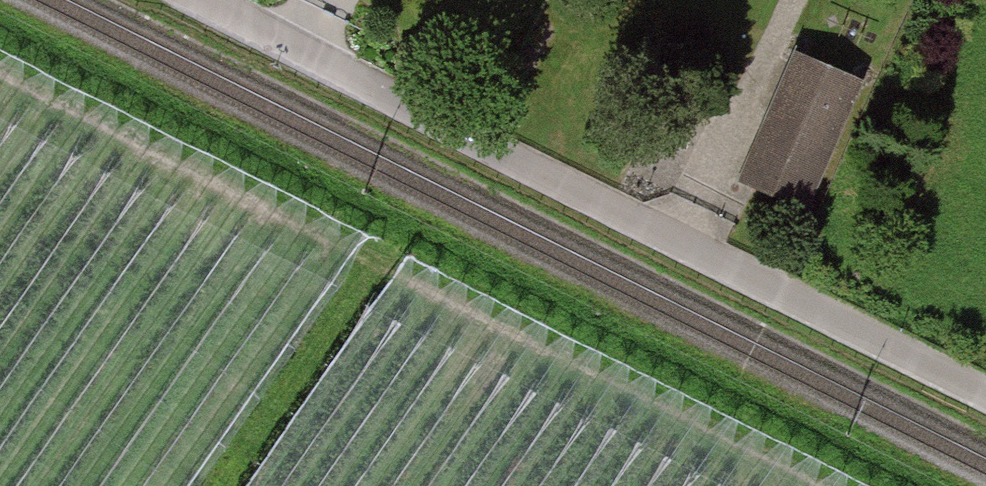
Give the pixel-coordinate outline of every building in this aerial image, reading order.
[(792,51),(737,178),(811,210),(866,83),(792,51)]
